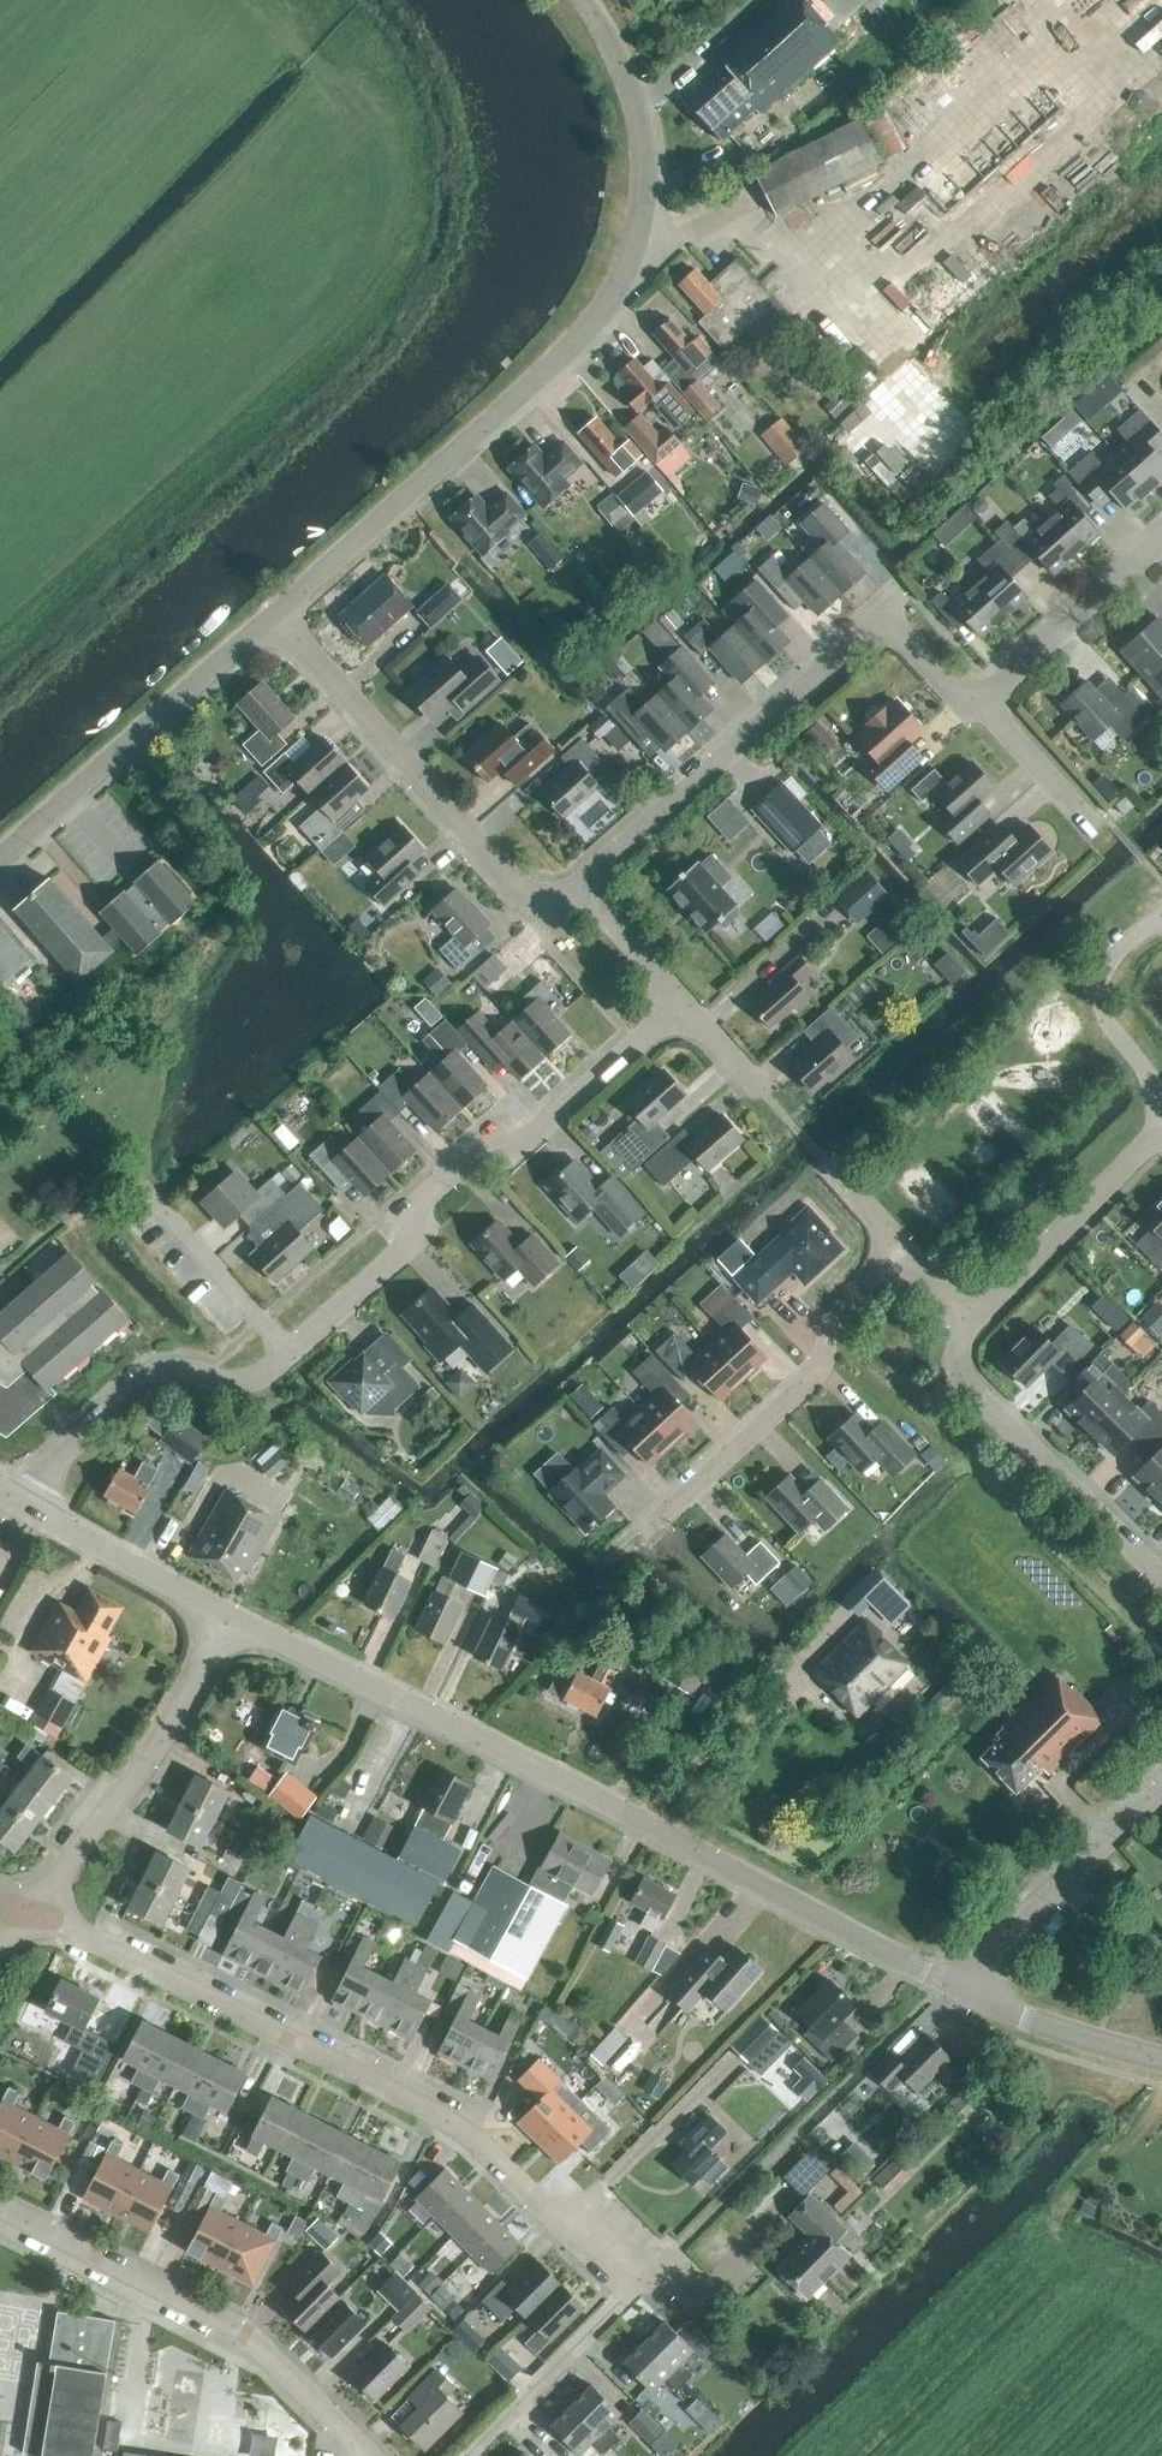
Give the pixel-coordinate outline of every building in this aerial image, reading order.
[(880,7),(874,0),(819,0),(809,9),(801,0),(774,0),(713,55),(726,69),(687,105),(719,142),(753,112),(757,116),(839,43),(831,34),(860,9),(867,18),(880,7)] [(819,215),(813,198),(905,151),(882,108),(753,175),(775,217),(783,213),(790,228),(819,215)] [(932,147),(954,126),(945,117),(923,138),(932,147)] [(765,151),(783,134),(774,124),(755,141),(765,151)] [(906,212),(930,199),(924,187),(900,200),(906,212)] [(973,249),(1002,282),(1010,275),(981,242),(973,249)] [(792,319),(737,258),(708,285),(694,270),(678,286),(705,316),(697,323),(722,350),(744,330),(760,347),(792,319)] [(691,344),(669,319),(652,335),(688,376),(712,354),(697,338),(691,344)] [(873,365),(856,348),(838,365),(847,373),(844,376),(852,385),(873,365)] [(660,391),(634,360),(617,374),(624,382),(619,386),(626,394),(622,397),(636,412),(649,401),(673,430),(691,414),(667,385),(660,391)] [(1105,407),(1123,391),(1108,375),(1090,391),(1105,407)] [(704,421),(720,408),(696,380),(681,393),(704,421)] [(823,408),(834,420),(848,406),(837,395),(823,408)] [(1147,491),(1161,477),(1161,463),(1152,452),(1161,443),(1161,436),(1139,411),(1117,431),(1127,443),(1114,454),(1147,491)] [(1070,435),(1083,424),(1072,412),(1060,423),(1070,435)] [(656,436),(638,416),(624,429),(664,474),(687,454),(679,446),(680,445),(665,428),(656,436)] [(785,467),(806,448),(783,418),(760,437),(785,467)] [(620,449),(595,419),(577,434),(615,479),(640,458),(628,443),(620,449)] [(1050,450),(1063,438),(1053,428),(1041,439),(1050,450)] [(581,465),(563,443),(551,453),(554,457),(547,463),(533,447),(509,468),(544,509),(568,488),(562,481),(581,465)] [(1124,511),(1147,491),(1114,454),(1101,466),(1091,455),(1068,475),(1094,504),(1108,492),(1124,511)] [(615,498),(628,515),(630,518),(661,494),(645,475),(616,497),(615,498)] [(1046,523),(1075,555),(1097,535),(1077,512),(1087,503),(1063,476),(1053,485),(1057,490),(1049,497),(1060,510),(1046,523)] [(737,499),(756,505),(761,491),(742,485),(737,499)] [(615,498),(616,497),(613,493),(595,507),(598,510),(597,510),(611,528),(628,515),(615,498)] [(525,516),(506,494),(487,511),(475,498),(451,519),(484,556),(508,535),(506,533),(525,516)] [(972,505),(972,511),(976,515),(983,515),(986,511),(987,506),(982,501),(977,501),(972,505)] [(809,559),(841,595),(864,574),(836,543),(848,532),(823,505),(800,525),(821,548),(809,559)] [(772,515),(758,526),(768,539),(782,528),(772,515)] [(1075,555),(1046,523),(1024,542),(1006,522),(993,533),(999,541),(999,542),(1019,564),(1032,552),(1052,575),(1075,555)] [(944,548),(955,538),(943,525),(931,535),(944,548)] [(549,571),(563,559),(540,533),(526,546),(549,571)] [(1005,576),(1019,564),(999,542),(977,561),(988,574),(974,587),(1003,619),(1026,599),(1005,576)] [(732,576),(742,566),(731,554),(720,563),(732,576)] [(841,595),(809,559),(796,571),(787,561),(781,566),(772,556),(757,570),(794,611),(804,602),(817,616),(841,595)] [(367,648),(412,607),(384,576),(339,617),(367,648)] [(733,627),(764,664),(788,643),(776,629),(787,618),(755,582),(732,602),(745,616),(733,627)] [(430,629),(461,601),(447,586),(416,613),(430,629)] [(981,639),(1003,619),(974,587),(952,606),(941,593),(930,602),(950,625),(960,616),(981,639)] [(679,627),(669,616),(661,623),(671,634),(679,627)] [(1157,619),(1121,651),(1161,697),(1161,625),(1157,619)] [(764,664),(733,627),(720,639),(703,620),(683,637),(701,657),(710,649),(741,684),(764,664)] [(499,641),(484,654),(505,678),(520,665),(499,641)] [(656,696),(688,732),(711,711),(700,698),(714,685),(681,648),(658,668),(671,683),(656,696)] [(496,680),(478,659),(460,676),(446,660),(408,694),(432,721),(447,707),(457,718),(465,711),(463,710),(496,680)] [(1123,694),(1109,678),(1094,691),(1086,682),(1061,705),(1092,741),(1108,727),(1121,741),(1145,719),(1123,694)] [(261,767),(286,745),(277,734),(293,720),(261,684),(237,705),(260,730),(242,746),(261,767)] [(598,686),(587,696),(594,704),(605,694),(598,686)] [(688,732),(656,696),(644,707),(628,689),(605,709),(627,734),(639,724),(665,753),(688,732)] [(922,730),(897,703),(887,711),(886,709),(866,727),(867,729),(860,736),(884,763),(871,774),(885,790),(921,757),(908,743),(922,730)] [(596,738),(612,724),(603,714),(587,728),(596,738)] [(819,723),(805,736),(823,755),(837,743),(819,723)] [(512,739),(499,724),(463,756),(487,783),(501,771),(515,786),(553,752),(528,724),(512,739)] [(308,795),(344,763),(322,739),(294,765),(284,754),(262,773),(282,795),(296,782),(308,795)] [(562,819),(598,787),(586,774),(601,761),(582,739),(560,759),(570,769),(541,795),(562,819)] [(957,844),(989,816),(978,803),(994,789),(971,763),(935,795),(950,813),(939,823),(957,844)] [(320,851),(365,810),(356,799),(367,789),(346,765),(310,797),(320,808),(299,828),(320,851)] [(944,783),(933,770),(909,790),(921,803),(944,783)] [(258,777),(247,787),(257,798),(268,788),(258,777)] [(791,852),(818,827),(780,786),(753,811),(791,852)] [(1123,816),(1133,808),(1124,798),(1115,807),(1123,816)] [(1013,839),(1000,824),(982,840),(956,863),(977,886),(997,868),(1013,887),(1051,853),(1027,826),(1013,839)] [(383,907),(405,888),(419,876),(409,865),(424,851),(402,828),(366,860),(378,873),(364,886),(383,907)] [(700,867),(697,863),(683,876),(682,875),(679,878),(680,879),(667,891),(707,935),(720,924),(724,929),(738,916),(733,912),(737,908),(720,888),(730,878),(710,857),(700,867)] [(136,957),(197,903),(159,860),(98,913),(100,914),(113,928),(101,939),(48,879),(46,881),(15,908),(13,910),(15,911),(78,983),(112,952),(108,947),(120,937),(136,955),(136,957)] [(889,897),(865,871),(832,900),(856,926),(889,897)] [(472,909),(456,890),(432,911),(455,936),(438,951),(458,972),(479,953),(470,942),(489,925),(474,907),(472,909)] [(7,988),(37,961),(0,919),(0,988),(3,991),(8,996),(0,1003),(0,1008),(23,1034),(40,1019),(31,1009),(28,1011),(7,988)] [(361,942),(369,935),(356,920),(348,927),(361,942)] [(901,939),(885,921),(866,937),(883,955),(901,939)] [(991,930),(980,929),(971,938),(984,952),(999,938),(991,930)] [(484,991),(507,970),(493,955),(470,976),(484,991)] [(795,1012),(810,999),(798,986),(812,973),(798,957),(769,983),(772,986),(749,1007),(769,1029),(792,1009),(795,1012)] [(451,984),(437,968),(422,981),(436,997),(451,984)] [(853,991),(844,998),(851,1006),(854,1009),(875,991),(866,979),(853,991)] [(545,1057),(569,1036),(550,1015),(561,1005),(541,982),(520,1000),(527,1008),(513,1021),(545,1057)] [(829,1082),(853,1060),(844,1049),(856,1038),(830,1008),(803,1032),(814,1044),(788,1067),(812,1093),(827,1080),(829,1082)] [(510,1024),(497,1035),(476,1012),(455,1031),(468,1045),(492,1072),(502,1063),(519,1081),(542,1059),(510,1024)] [(468,1045),(455,1031),(445,1020),(421,1041),(441,1063),(430,1073),(462,1108),(486,1087),(457,1055),(468,1045)] [(380,1092),(399,1113),(410,1103),(436,1132),(459,1111),(427,1075),(414,1087),(399,1069),(377,1089),(380,1092)] [(633,1170),(669,1138),(655,1122),(684,1095),(663,1071),(631,1100),(643,1114),(610,1144),(633,1170)] [(389,1123),(399,1113),(380,1092),(359,1111),(371,1125),(359,1137),(391,1173),(414,1152),(389,1123)] [(706,1172),(742,1140),(721,1116),(692,1142),(683,1131),(644,1165),(663,1187),(695,1159),(706,1172)] [(343,1151),(330,1137),(309,1156),(328,1178),(339,1168),(365,1196),(388,1175),(356,1140),(343,1151)] [(574,1162),(545,1187),(577,1222),(594,1207),(620,1236),(643,1215),(610,1179),(598,1189),(574,1162)] [(254,1195),(235,1174),(203,1203),(225,1227),(238,1215),(248,1226),(283,1195),(270,1180),(254,1195)] [(275,1283),(313,1250),(298,1233),(323,1210),(299,1184),(249,1229),(256,1249),(257,1249),(250,1255),(275,1283)] [(1161,1268),(1161,1196),(1140,1218),(1151,1229),(1134,1245),(1160,1271),(1161,1268)] [(804,1282),(840,1250),(824,1233),(828,1229),(807,1206),(785,1227),(789,1231),(736,1280),(757,1302),(792,1269),(804,1282)] [(519,1247),(497,1222),(472,1244),(504,1280),(517,1268),(533,1286),(557,1265),(531,1236),(519,1247)] [(577,1272),(589,1262),(576,1247),(564,1257),(577,1272)] [(6,1434),(42,1403),(32,1393),(42,1385),(47,1390),(128,1319),(70,1253),(0,1315),(0,1431),(6,1434)] [(631,1290),(644,1278),(631,1264),(618,1276),(631,1290)] [(457,1317),(431,1289),(402,1315),(428,1344),(425,1347),(439,1362),(459,1344),(485,1373),(512,1349),(471,1304),(457,1317)] [(1117,1330),(1130,1317),(1106,1294),(1093,1307),(1117,1330)] [(710,1344),(744,1382),(758,1369),(757,1368),(766,1359),(740,1330),(752,1319),(732,1297),(710,1317),(712,1318),(722,1328),(721,1334),(710,1344)] [(1161,1334),(1161,1308),(1155,1302),(1137,1322),(1157,1340),(1161,1334)] [(1134,1322),(1118,1338),(1139,1359),(1155,1343),(1134,1322)] [(1091,1348),(1069,1327),(1051,1345),(1033,1328),(999,1362),(1025,1388),(1050,1363),(1063,1376),(1091,1348)] [(744,1382),(710,1344),(699,1355),(693,1355),(675,1335),(676,1335),(675,1334),(655,1352),(683,1383),(694,1373),(720,1402),(729,1394),(730,1395),(744,1382)] [(1088,1433),(1124,1397),(1109,1383),(1119,1373),(1100,1353),(1070,1383),(1081,1394),(1065,1410),(1088,1433)] [(383,1375),(364,1354),(347,1369),(345,1366),(327,1382),(343,1399),(345,1397),(360,1415),(363,1413),(365,1416),(395,1417),(395,1410),(420,1387),(397,1362),(383,1375)] [(639,1409),(674,1447),(688,1434),(687,1433),(696,1425),(676,1404),(687,1394),(651,1355),(632,1373),(633,1374),(651,1393),(651,1399),(639,1409)] [(476,1384),(461,1367),(443,1383),(459,1400),(476,1384)] [(592,1419),(605,1407),(584,1384),(571,1396),(592,1419)] [(439,1395),(431,1387),(418,1399),(425,1407),(439,1395)] [(1161,1427),(1161,1415),(1148,1401),(1138,1411),(1124,1397),(1088,1433),(1112,1456),(1128,1440),(1139,1451),(1161,1427)] [(674,1447),(639,1409),(628,1420),(622,1420),(613,1409),(612,1408),(592,1426),(620,1456),(630,1446),(650,1467),(659,1459),(660,1460),(674,1447)] [(867,1431),(853,1416),(829,1439),(860,1473),(882,1454),(900,1473),(917,1457),(884,1421),(869,1430),(867,1431)] [(191,1465),(208,1443),(176,1419),(159,1441),(191,1465)] [(1161,1495),(1161,1427),(1139,1451),(1149,1461),(1133,1477),(1157,1500),(1161,1495)] [(941,1457),(931,1445),(918,1456),(929,1468),(941,1457)] [(270,1480),(291,1461),(280,1449),(259,1468),(270,1480)] [(623,1476),(600,1452),(579,1471),(577,1468),(550,1493),(586,1532),(612,1508),(602,1496),(623,1476)] [(491,1461),(491,1472),(495,1476),(502,1475),(506,1471),(505,1460),(503,1457),(495,1457),(491,1461)] [(149,1486),(157,1470),(143,1462),(134,1478),(118,1469),(104,1496),(137,1514),(151,1488),(149,1486)] [(813,1501),(789,1476),(765,1498),(798,1534),(812,1520),(823,1531),(847,1509),(827,1487),(813,1501)] [(351,1502),(359,1491),(345,1481),(337,1492),(351,1502)] [(251,1569),(278,1521),(225,1491),(188,1555),(236,1582),(245,1565),(251,1569)] [(485,1505),(470,1493),(459,1505),(473,1518),(485,1505)] [(390,1497),(367,1520),(381,1534),(404,1511),(390,1497)] [(433,1567),(447,1537),(431,1531),(418,1560),(433,1567)] [(745,1556),(725,1535),(701,1558),(730,1589),(745,1575),(755,1586),(780,1564),(760,1542),(745,1556)] [(395,1576),(405,1556),(392,1550),(382,1570),(382,1569),(365,1605),(393,1618),(410,1583),(395,1576)] [(491,1583),(498,1569),(461,1552),(448,1580),(441,1576),(434,1594),(433,1594),(416,1630),(444,1643),(461,1607),(447,1600),(454,1583),(485,1597),(491,1583)] [(516,1559),(506,1552),(497,1564),(508,1571),(516,1559)] [(794,1600),(799,1596),(798,1595),(811,1583),(795,1566),(781,1578),(788,1585),(784,1588),(794,1600)] [(502,1588),(509,1574),(498,1569),(491,1583),(502,1588)] [(854,1589),(871,1606),(873,1608),(884,1597),(902,1616),(911,1607),(874,1570),(854,1589)] [(107,1636),(123,1608),(89,1589),(75,1612),(56,1601),(27,1650),(59,1669),(28,1724),(34,1727),(47,1735),(53,1738),(111,1638),(107,1636)] [(543,1628),(551,1612),(518,1596),(510,1612),(511,1613),(504,1627),(490,1621),(473,1657),(501,1670),(518,1634),(517,1634),(524,1619),(543,1628)] [(813,1673),(857,1716),(869,1703),(880,1714),(916,1677),(877,1638),(879,1636),(864,1621),(813,1673)] [(692,1696),(707,1671),(678,1654),(664,1678),(692,1696)] [(724,1691),(735,1666),(716,1658),(706,1683),(724,1691)] [(607,1689),(615,1672),(602,1665),(593,1681),(578,1673),(577,1674),(563,1667),(550,1690),(564,1698),(563,1699),(596,1717),(610,1690),(607,1689)] [(1066,1689),(1052,1675),(1001,1727),(1003,1729),(996,1736),(999,1739),(981,1758),(1015,1794),(1041,1768),(1047,1774),(1101,1719),(1068,1687),(1066,1689)] [(298,1712),(281,1704),(265,1735),(267,1736),(261,1749),(294,1765),(300,1753),(303,1754),(319,1723),(319,1716),(303,1708),(298,1712)] [(42,1744),(47,1735),(34,1727),(29,1736),(42,1744)] [(24,1780),(53,1803),(72,1778),(43,1756),(24,1780)] [(443,1885),(461,1851),(442,1841),(471,1786),(437,1767),(417,1806),(423,1809),(396,1861),(310,1815),(287,1858),(416,1926),(439,1883),(443,1885)] [(318,1796),(287,1772),(268,1797),(299,1820),(318,1796)] [(181,1803),(215,1820),(229,1792),(195,1776),(181,1803)] [(34,1827),(53,1803),(24,1780),(5,1805),(34,1827)] [(350,1787),(339,1782),(332,1796),(344,1801),(350,1787)] [(338,1811),(320,1802),(314,1814),(331,1823),(338,1811)] [(201,1848),(215,1820),(181,1803),(167,1831),(201,1848)] [(34,1827),(5,1805),(0,1811),(0,1840),(15,1852),(34,1827)] [(236,1831),(249,1838),(260,1815),(245,1808),(236,1831)] [(383,1839),(389,1821),(373,1815),(367,1834),(383,1839)] [(277,1824),(262,1817),(254,1833),(269,1840),(277,1824)] [(224,1852),(239,1859),(243,1851),(255,1857),(259,1851),(262,1844),(249,1838),(245,1836),(236,1831),(224,1852)] [(573,1885),(591,1895),(610,1861),(560,1834),(542,1867),(540,1866),(528,1887),(494,1868),(472,1903),(451,1892),(425,1941),(448,1953),(518,1992),(565,1906),(562,1904),(573,1885)] [(143,1880),(176,1897),(190,1869),(157,1853),(143,1880)] [(210,1914),(223,1920),(241,1886),(227,1879),(220,1892),(208,1886),(197,1908),(209,1914),(210,1914)] [(162,1925),(176,1897),(143,1880),(128,1908),(162,1925)] [(662,1919),(674,1896),(643,1880),(631,1902),(648,1911),(639,1926),(652,1933),(660,1918),(662,1919)] [(249,1969),(269,1931),(253,1923),(266,1899),(254,1893),(222,1956),(249,1969)] [(307,1920),(309,1921),(315,1909),(302,1902),(284,1938),(269,1931),(249,1969),(275,1982),(307,1920)] [(198,1935),(209,1914),(197,1908),(186,1929),(198,1935)] [(307,1920),(275,1982),(302,1996),(322,1957),(306,1950),(323,1916),(314,1912),(310,1921),(309,1921),(307,1920)] [(210,1947),(223,1920),(210,1914),(209,1914),(198,1935),(196,1941),(210,1947)] [(609,1953),(624,1926),(610,1919),(595,1945),(609,1953)] [(659,1976),(681,1953),(647,1935),(633,1962),(659,1976)] [(359,2014),(378,1976),(363,1968),(376,1944),(364,1938),(332,2000),(359,2014)] [(761,1971),(734,1947),(724,1959),(710,1946),(667,1994),(687,2012),(705,1992),(726,2011),(761,1971)] [(459,1976),(463,1963),(447,1958),(443,1971),(459,1976)] [(385,2027),(417,1965),(406,1960),(393,1984),(378,1976),(359,2014),(385,2027)] [(417,1965),(385,2027),(412,2041),(431,2003),(416,1995),(428,1971),(417,1965)] [(831,2062),(852,2040),(842,2030),(842,2022),(856,2007),(828,1980),(795,2013),(811,2028),(804,2035),(831,2062)] [(98,1999),(62,1981),(54,1996),(25,1981),(19,1993),(48,2008),(46,2011),(73,2025),(65,2042),(82,2051),(70,2074),(92,2084),(112,2044),(83,2029),(98,1999)] [(464,2067),(484,2029),(469,2021),(481,1997),(458,1985),(444,2011),(456,2017),(437,2054),(464,2067)] [(484,2029),(464,2067),(491,2081),(523,2018),(511,2012),(499,2036),(484,2029)] [(752,2082),(783,2050),(772,2040),(778,2033),(761,2016),(731,2047),(747,2063),(740,2070),(752,2082)] [(165,2043),(169,2035),(143,2022),(124,2060),(139,2068),(131,2083),(142,2088),(165,2043)] [(606,2063),(628,2036),(616,2026),(593,2052),(606,2063)] [(175,2086),(194,2048),(169,2035),(165,2043),(142,2088),(153,2094),(161,2079),(175,2086)] [(915,2092),(949,2058),(927,2036),(900,2063),(889,2052),(869,2072),(889,2093),(903,2080),(915,2092)] [(193,2114),(220,2061),(194,2048),(175,2086),(189,2093),(182,2108),(191,2113),(193,2114)] [(827,2081),(803,2057),(792,2069),(801,2077),(791,2088),(806,2103),(827,2081)] [(538,2145),(570,2111),(581,2100),(569,2088),(539,2059),(516,2081),(538,2103),(517,2124),(538,2145)] [(193,2114),(191,2113),(184,2127),(198,2134),(205,2120),(203,2119),(211,2104),(226,2112),(245,2074),(220,2061),(193,2114)] [(668,2082),(651,2073),(642,2091),(659,2100),(668,2082)] [(608,2074),(589,2094),(610,2112),(628,2092),(608,2074)] [(36,2116),(13,2104),(19,2092),(9,2087),(0,2104),(0,2156),(13,2163),(36,2116)] [(279,2149),(299,2111),(273,2098),(264,2115),(252,2109),(241,2130),(253,2137),(246,2151),(257,2157),(265,2142),(279,2149)] [(570,2111),(538,2145),(558,2165),(579,2144),(589,2154),(612,2131),(581,2100),(570,2111)] [(297,2177),(324,2124),(299,2111),(279,2149),(293,2156),(286,2171),(297,2177)] [(36,2116),(13,2163),(46,2180),(76,2122),(64,2116),(58,2127),(36,2116)] [(710,2185),(727,2168),(709,2150),(726,2133),(709,2116),(681,2144),(686,2149),(671,2164),(692,2185),(701,2176),(710,2185)] [(330,2175),(349,2136),(324,2124),(297,2177),(308,2182),(315,2168),(330,2175)] [(347,2203),(374,2149),(349,2136),(330,2175),(344,2182),(336,2197),(347,2203)] [(115,2216),(138,2169),(117,2158),(123,2146),(112,2140),(82,2199),(115,2216)] [(81,2161),(96,2169),(105,2152),(89,2144),(81,2161)] [(861,2178),(872,2166),(851,2145),(840,2156),(861,2178)] [(374,2149),(347,2203),(348,2203),(341,2215),(358,2224),(365,2211),(358,2208),(366,2193),(381,2201),(400,2162),(374,2149)] [(803,2197),(830,2170),(809,2150),(782,2178),(803,2197)] [(900,2155),(877,2175),(891,2191),(914,2171),(900,2155)] [(138,2169),(115,2216),(149,2233),(179,2175),(168,2169),(162,2181),(138,2169)] [(434,2217),(463,2188),(445,2169),(415,2198),(434,2217)] [(180,2214),(195,2184),(182,2177),(166,2207),(180,2214)] [(205,2215),(215,2194),(200,2186),(190,2207),(205,2215)] [(453,2236),(482,2206),(463,2188),(434,2217),(453,2236)] [(220,2270),(243,2222),(220,2211),(226,2199),(215,2194),(205,2215),(185,2252),(220,2270)] [(807,2298),(849,2255),(835,2242),(846,2232),(809,2196),(789,2216),(810,2237),(777,2269),(807,2298)] [(471,2254),(501,2225),(482,2206),(453,2236),(471,2254)] [(325,2251),(338,2238),(318,2218),(305,2231),(325,2251)] [(243,2222),(220,2270),(253,2287),(283,2228),(272,2223),(266,2234),(243,2222)] [(501,2225),(471,2254),(490,2273),(520,2244),(501,2225)] [(390,2241),(381,2233),(369,2246),(378,2254),(390,2241)] [(306,2331),(339,2298),(328,2286),(341,2272),(320,2251),(285,2287),(295,2297),(283,2309),(306,2331)] [(414,2266),(400,2253),(389,2265),(402,2278),(414,2266)] [(527,2319),(561,2285),(539,2263),(512,2290),(502,2280),(482,2301),(502,2322),(516,2308),(527,2319)] [(397,2311),(416,2293),(395,2272),(377,2291),(397,2311)] [(561,2285),(527,2319),(538,2330),(524,2343),(536,2355),(583,2307),(561,2285)] [(416,2293),(397,2311),(391,2318),(406,2333),(431,2308),(416,2293)] [(443,2308),(454,2319),(464,2310),(453,2299),(443,2308)] [(331,2357),(365,2323),(343,2301),(309,2335),(331,2357)] [(115,2321),(58,2310),(50,2361),(38,2360),(28,2425),(23,2453),(42,2455),(94,2455),(108,2373),(107,2372),(115,2321)] [(676,2333),(694,2351),(703,2359),(715,2347),(687,2321),(676,2333)] [(484,2343),(463,2322),(455,2330),(476,2351),(484,2343)] [(644,2343),(686,2384),(693,2376),(681,2363),(694,2351),(676,2333),(665,2322),(644,2343)] [(457,2362),(469,2350),(458,2339),(446,2351),(457,2362)] [(677,2392),(686,2384),(644,2343),(624,2364),(652,2392),(667,2377),(670,2380),(667,2382),(677,2392)] [(374,2400),(408,2366),(386,2344),(352,2378),(374,2400)] [(508,2382),(522,2368),(501,2347),(487,2362),(508,2382)] [(425,2450),(463,2413),(447,2395),(455,2387),(437,2370),(409,2398),(419,2409),(401,2427),(425,2450)] [(612,2447),(620,2438),(608,2426),(621,2414),(592,2385),(571,2406),(612,2447)] [(698,2423),(709,2411),(697,2399),(686,2411),(698,2423)] [(604,2454),(612,2447),(571,2406),(551,2427),(579,2455),(592,2442),(604,2454)] [(629,2425),(649,2444),(663,2430),(643,2411),(629,2425)] [(122,2423),(108,2421),(103,2450),(118,2452),(122,2423)] [(667,2434),(654,2447),(663,2455),(672,2455),(680,2447),(667,2434)]
